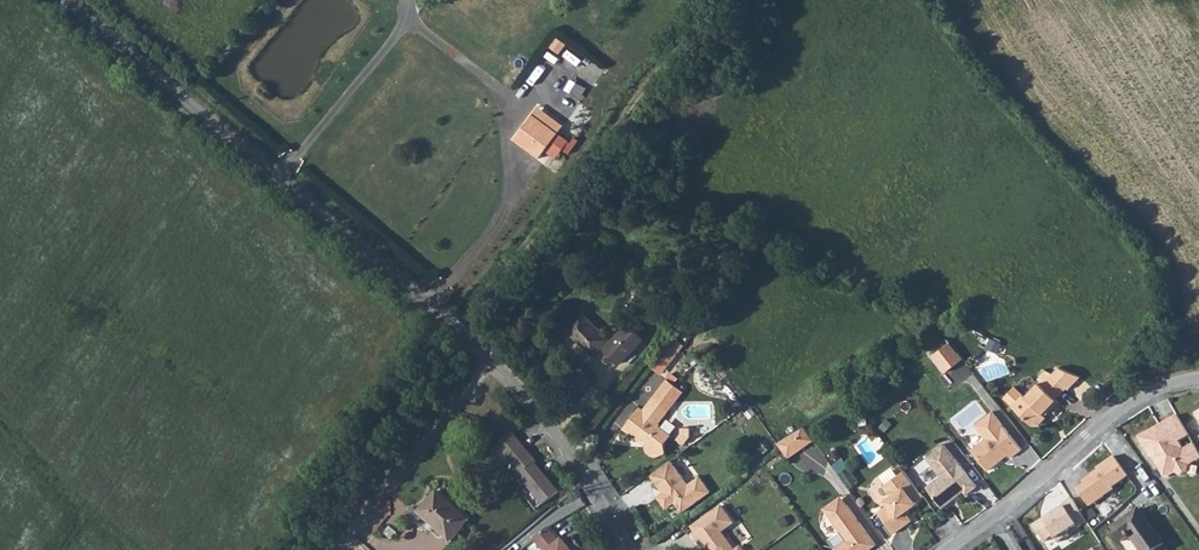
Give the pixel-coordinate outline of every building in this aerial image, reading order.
[(550,46),(559,53),(566,43),(557,36),(550,46)] [(591,66),(577,86),(587,93),(602,74),(591,66)] [(561,126),(536,108),(512,139),(538,158),(561,126)] [(618,365),(643,340),(628,325),(610,343),(579,312),(564,328),(592,356),(601,347),(603,349),(602,350),(618,365)] [(683,344),(675,338),(652,368),(660,374),(683,344)] [(989,340),(986,348),(1000,352),(1002,344),(989,340)] [(952,342),(934,354),(945,370),(963,358),(952,342)] [(1003,399),(1031,426),(1038,426),(1046,419),(1046,416),(1060,403),(1058,400),(1080,375),(1060,366),(1053,371),(1047,369),(1037,379),(1040,382),(1026,397),(1016,387),(1003,399)] [(656,456),(665,452),(664,442),(670,434),(657,424),(659,421),(683,391),(674,384),(678,378),(671,373),(643,409),(639,407),(623,428),(641,442),(643,439),(646,442),(645,445),(645,447),(645,449),(645,450),(646,451),(648,451),(649,452),(650,454),(651,456),(652,456),(654,457),(656,456)] [(1020,451),(991,414),(973,427),(983,440),(970,451),(987,472),(1007,456),(1010,460),(1020,451)] [(1188,437),(1176,416),(1138,438),(1150,459),(1155,456),(1158,461),(1156,466),(1163,477),(1168,478),(1174,474),(1180,476),(1187,472),(1189,466),(1198,460),(1190,446),(1183,450),(1179,442),(1188,437)] [(796,432),(805,446),(813,440),(804,427),(796,432)] [(684,444),(689,437),(689,428),(681,428),(680,432),(676,439),(684,444)] [(511,432),(495,445),(520,474),(533,462),(535,461),(511,432)] [(778,443),(788,458),(805,446),(796,432),(778,443)] [(1193,444),(1190,446),(1198,460),(1198,455),(1193,444)] [(976,488),(944,445),(926,459),(940,478),(926,489),(934,500),(936,499),(958,482),(959,481),(969,494),(976,488)] [(1082,484),(1076,488),(1086,503),(1127,477),(1113,455),(1094,467),(1096,470),(1080,481),(1082,484)] [(833,466),(847,486),(856,480),(842,460),(833,466)] [(670,461),(650,475),(663,493),(657,497),(665,508),(673,502),(681,512),(710,492),(699,477),(687,486),(670,461)] [(558,491),(533,462),(520,474),(518,476),(543,505),(558,491)] [(915,503),(923,498),(904,471),(882,486),(890,498),(884,502),(887,506),(876,513),(892,536),(911,523),(904,513),(916,505),(915,503)] [(958,482),(936,499),(942,507),(964,490),(958,482)] [(418,516),(449,544),(469,522),(438,494),(418,516)] [(873,544),(840,496),(823,508),(840,532),(828,540),(835,549),(864,549),(873,544)] [(1073,500),(1045,519),(1054,532),(1058,537),(1086,519),(1073,500)] [(735,523),(722,504),(690,527),(694,532),(691,534),(697,543),(701,541),(707,549),(735,549),(722,531),(735,523)] [(1142,549),(1156,549),(1164,544),(1139,508),(1112,527),(1121,541),(1131,534),(1142,549)] [(1043,539),(1054,532),(1045,519),(1044,516),(1033,523),(1043,539)] [(573,537),(566,543),(562,538),(557,543),(546,529),(532,540),(540,549),(583,549),(573,537)]
